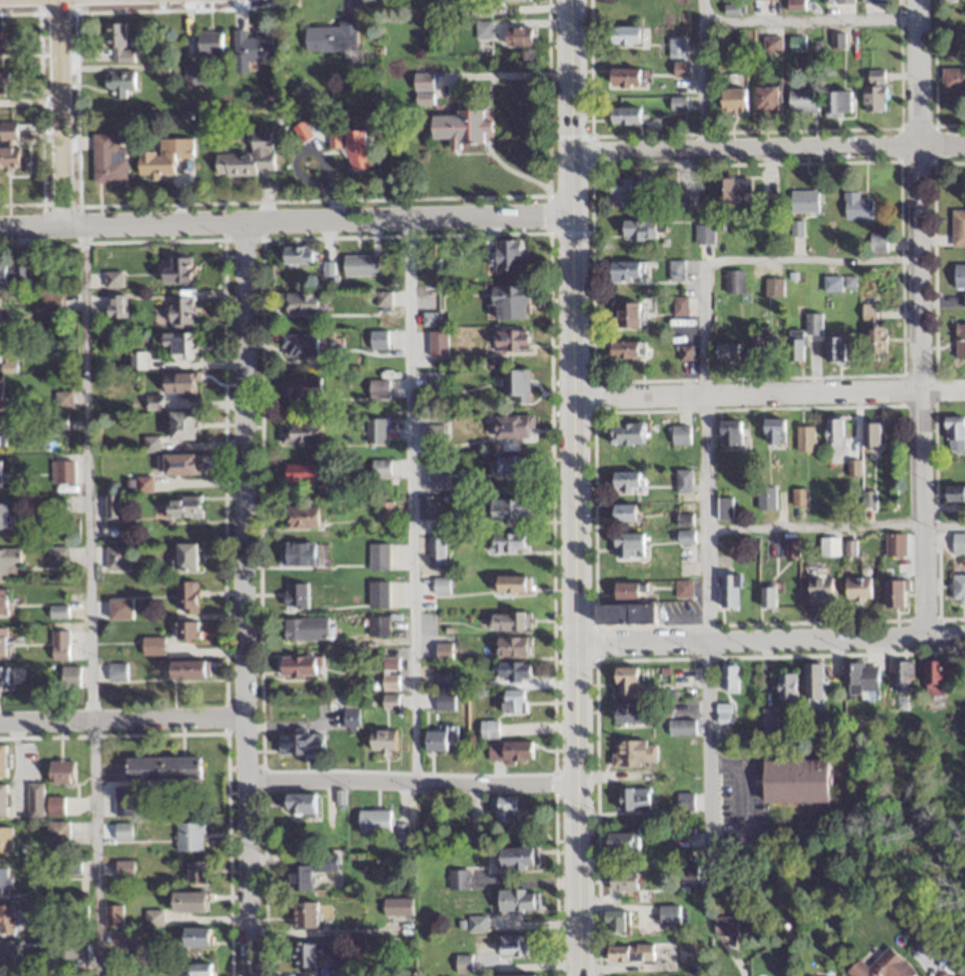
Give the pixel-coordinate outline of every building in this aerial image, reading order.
[(786,10),(802,10),(802,0),(786,0),(786,10)] [(338,27),(304,27),(304,52),(356,51),(356,21),(338,21),(338,27)] [(123,22),(105,22),(105,47),(112,47),(112,62),(133,62),(133,50),(123,50),(123,22)] [(530,46),(531,27),(504,26),(503,46),(530,46)] [(640,44),(640,26),(610,26),(610,44),(640,44)] [(233,38),(233,62),(272,62),(272,29),(253,29),(253,38),(233,38)] [(220,31),(197,31),(197,54),(220,54),(220,31)] [(762,52),(780,52),(780,36),(762,36),(762,52)] [(803,37),(789,37),(789,50),(803,50),(803,37)] [(668,58),(683,58),(683,39),(668,39),(668,58)] [(689,75),(688,62),(673,64),(674,77),(689,75)] [(183,84),(200,84),(200,65),(183,65),(183,84)] [(964,90),(964,68),(940,68),(940,90),(964,90)] [(642,69),(609,69),(609,87),(642,87),(642,69)] [(134,70),(105,70),(105,90),(134,90),(134,70)] [(863,70),(863,111),(883,111),(883,70),(863,70)] [(413,105),(432,105),(432,75),(413,75),(413,105)] [(776,110),(776,86),(754,85),(754,109),(776,110)] [(745,111),(745,86),(721,86),(721,111),(745,111)] [(816,88),(787,88),(787,112),(816,112),(816,88)] [(830,113),(850,113),(850,90),(830,90),(830,113)] [(671,98),(671,110),(684,110),(684,98),(671,98)] [(430,114),(431,139),(451,138),(451,144),(488,144),(487,109),(455,109),(455,114),(430,114)] [(638,109),(610,109),(610,125),(638,125),(638,109)] [(15,140),(15,122),(0,122),(0,140),(15,140)] [(298,142),(310,137),(304,123),(292,127),(298,142)] [(364,129),(327,133),(329,150),(345,148),(347,170),(369,168),(364,129)] [(270,132),(250,132),(250,155),(214,155),(215,176),(270,176),(270,132)] [(92,183),(122,183),(123,133),(92,133),(92,183)] [(158,139),(158,151),(137,151),(137,177),(173,177),(173,159),(191,159),(191,139),(158,139)] [(19,169),(19,147),(0,147),(0,169),(19,169)] [(723,177),(723,201),(734,201),(734,191),(750,191),(750,177),(723,177)] [(641,178),(610,178),(610,208),(641,208),(641,178)] [(790,190),(790,213),(817,213),(817,190),(790,190)] [(858,198),(858,191),(844,191),(844,218),(871,218),(871,198),(858,198)] [(687,209),(687,192),(670,192),(670,209),(687,209)] [(964,247),(964,209),(951,209),(951,247),(964,247)] [(622,220),(622,240),(656,240),(656,220),(622,220)] [(885,236),(869,236),(869,252),(885,252),(885,236)] [(525,269),(525,240),(495,240),(495,269),(525,269)] [(282,264),(310,264),(310,247),(282,247),(282,264)] [(342,276),(378,276),(378,255),(342,255),(342,276)] [(190,256),(168,256),(168,266),(161,266),(161,283),(190,283),(190,256)] [(682,261),(669,261),(669,279),(682,279),(682,261)] [(610,262),(610,281),(641,281),(641,262),(610,262)] [(27,263),(0,263),(0,286),(27,286),(27,263)] [(954,264),(954,288),(964,288),(964,308),(964,264),(954,264)] [(724,270),(724,293),(743,293),(743,270),(724,270)] [(122,272),(103,272),(103,287),(122,287),(122,272)] [(840,292),(839,276),(823,276),(823,292),(840,292)] [(782,296),(782,278),(764,278),(764,296),(782,296)] [(492,318),(526,318),(526,286),(492,286),(492,318)] [(192,289),(167,289),(167,324),(192,324),(192,289)] [(59,294),(46,292),(44,305),(57,307),(59,294)] [(316,314),(316,293),(283,293),(283,314),(316,314)] [(106,316),(124,316),(124,295),(106,295),(106,316)] [(673,315),(686,315),(686,297),(673,297),(673,315)] [(861,299),(861,319),(876,319),(876,299),(861,299)] [(615,327),(638,327),(638,303),(615,303),(615,327)] [(819,334),(819,313),(805,313),(805,334),(819,334)] [(954,323),(954,357),(964,357),(964,323),(954,323)] [(867,356),(885,356),(885,326),(867,326),(867,356)] [(528,352),(528,329),(493,329),(493,352),(528,352)] [(787,361),(802,361),(802,329),(787,329),(787,361)] [(398,331),(369,331),(369,350),(398,350),(398,331)] [(161,332),(161,346),(169,346),(169,358),(191,358),(191,332),(161,332)] [(429,355),(446,355),(446,332),(429,332),(429,355)] [(316,334),(279,334),(279,356),(316,356),(316,334)] [(770,335),(756,335),(756,360),(770,360),(770,335)] [(844,364),(844,335),(831,335),(831,364),(844,364)] [(636,357),(636,342),(610,342),(610,357),(636,357)] [(739,360),(739,342),(715,342),(715,360),(739,360)] [(680,360),(690,360),(690,347),(679,347),(680,360)] [(1,362),(1,372),(14,372),(14,357),(0,357),(0,362),(1,362)] [(510,396),(528,396),(528,369),(510,369),(510,396)] [(163,393),(192,393),(192,373),(163,373),(163,393)] [(284,376),(284,398),(319,398),(319,376),(284,376)] [(388,399),(388,380),(367,380),(367,399),(388,399)] [(70,392),(54,392),(54,408),(70,408),(70,392)] [(167,438),(194,438),(194,411),(167,411),(167,438)] [(64,415),(50,416),(51,431),(65,430),(64,415)] [(494,439),(529,439),(529,415),(494,415),(494,439)] [(945,416),(945,451),(964,451),(964,416),(945,416)] [(825,447),(842,447),(842,417),(826,417),(825,447)] [(383,442),(383,419),(364,419),(364,442),(383,442)] [(784,419),(764,419),(764,442),(784,442),(784,419)] [(720,421),(720,444),(740,444),(740,421),(720,421)] [(320,423),(280,423),(280,444),(320,444),(320,423)] [(611,423),(611,444),(643,444),(643,423),(611,423)] [(878,423),(863,423),(863,444),(878,444),(878,423)] [(443,424),(423,424),(423,446),(443,446),(443,424)] [(671,425),(671,444),(689,444),(689,425),(671,425)] [(796,452),(814,452),(814,425),(796,425),(796,452)] [(160,474),(193,474),(193,454),(160,454),(160,474)] [(496,455),(496,473),(528,473),(528,455),(496,455)] [(389,475),(389,460),(370,460),(370,475),(389,475)] [(50,461),(50,483),(73,483),(73,461),(50,461)] [(284,463),(284,482),(314,482),(314,463),(284,463)] [(445,464),(424,464),(424,488),(445,488),(445,464)] [(676,470),(676,493),(690,493),(690,470),(676,470)] [(613,472),(613,490),(638,490),(638,472),(613,472)] [(136,478),(136,491),(150,491),(150,478),(136,478)] [(945,485),(945,501),(964,501),(964,485),(945,485)] [(774,508),(774,487),(756,487),(756,508),(774,508)] [(806,488),(792,488),(792,504),(806,504),(806,488)] [(103,518),(117,518),(117,494),(103,494),(103,518)] [(164,518),(199,518),(199,496),(164,496),(164,518)] [(436,496),(417,496),(417,519),(436,519),(436,496)] [(731,497),(717,497),(717,520),(731,520),(731,497)] [(490,519),(527,519),(527,498),(490,498),(490,519)] [(378,518),(391,517),(390,503),(377,503),(378,518)] [(635,522),(635,504),(613,504),(613,522),(635,522)] [(284,506),(284,529),(317,529),(317,506),(284,506)] [(523,533),(490,533),(490,552),(523,552),(523,533)] [(642,533),(614,533),(614,558),(642,558),(642,533)] [(904,533),(884,533),(884,557),(904,557),(904,533)] [(952,533),(951,554),(964,555),(964,533),(952,533)] [(428,537),(428,569),(443,569),(443,537),(428,537)] [(838,555),(838,538),(819,538),(819,555),(838,555)] [(314,542),(284,542),(284,566),(314,566),(314,542)] [(174,543),(174,569),(194,569),(194,543),(174,543)] [(367,570),(386,570),(386,543),(367,543),(367,570)] [(67,568),(67,546),(46,546),(46,568),(67,568)] [(125,546),(104,546),(104,570),(125,570),(125,546)] [(7,579),(7,566),(19,566),(19,548),(0,548),(0,579),(7,579)] [(720,573),(719,608),(737,608),(738,574),(720,573)] [(951,602),(964,602),(964,574),(951,574),(951,602)] [(529,592),(529,576),(496,576),(496,592),(529,592)] [(808,577),(808,600),(830,600),(830,577),(808,577)] [(869,577),(844,577),(844,599),(869,599),(869,577)] [(432,593),(449,593),(449,579),(432,579),(432,593)] [(196,612),(196,580),(179,580),(179,612),(196,612)] [(691,598),(691,580),(675,580),(675,598),(691,598)] [(905,580),(890,580),(890,607),(905,607),(905,580)] [(403,608),(403,581),(367,581),(367,608),(403,608)] [(613,599),(638,599),(638,582),(613,582),(613,599)] [(284,607),(306,607),(306,583),(284,583),(284,607)] [(774,586),(764,586),(764,608),(774,608),(774,586)] [(130,599),(108,599),(108,619),(130,619),(130,599)] [(654,604),(595,604),(595,623),(654,623),(654,604)] [(65,605),(48,605),(48,618),(65,618),(65,605)] [(528,630),(528,612),(491,612),(491,630),(528,630)] [(284,618),(284,640),(326,640),(326,618),(284,618)] [(174,621),(174,639),(197,639),(197,621),(174,621)] [(50,631),(50,660),(67,660),(67,631),(50,631)] [(163,655),(163,637),(141,637),(141,655),(163,655)] [(496,657),(526,657),(526,637),(496,637),(496,657)] [(435,660),(451,660),(451,643),(435,643),(435,660)] [(279,657),(279,677),(314,677),(314,657),(279,657)] [(169,678),(208,678),(208,660),(169,660),(169,678)] [(910,661),(896,660),(894,691),(909,692),(910,661)] [(926,683),(926,697),(951,697),(951,660),(931,660),(931,683),(926,683)] [(529,662),(498,662),(498,681),(529,682),(529,662)] [(125,663),(106,663),(106,681),(125,681),(125,663)] [(805,698),(821,698),(821,663),(805,663),(805,698)] [(722,664),(722,692),(737,692),(737,664),(722,664)] [(849,664),(849,696),(877,696),(877,664),(849,664)] [(59,687),(78,687),(78,666),(59,666),(59,687)] [(635,695),(635,667),(613,667),(613,695),(635,695)] [(449,673),(435,673),(435,687),(449,687),(449,673)] [(776,673),(776,699),(795,699),(795,673),(776,673)] [(395,689),(395,676),(383,676),(383,689),(395,689)] [(523,690),(501,690),(501,714),(523,714),(523,690)] [(435,711),(454,711),(454,693),(435,693),(435,711)] [(396,696),(383,696),(383,709),(396,709),(396,696)] [(615,723),(642,723),(642,704),(615,704),(615,723)] [(776,743),(776,709),(761,709),(761,743),(776,743)] [(668,720),(668,736),(694,736),(694,720),(668,720)] [(497,721),(479,721),(479,740),(497,740),(497,721)] [(457,743),(456,729),(425,730),(425,752),(447,751),(446,743),(457,743)] [(369,753),(394,753),(394,730),(369,730),(369,753)] [(322,735),(279,735),(279,754),(322,754),(322,735)] [(611,766),(656,766),(656,741),(611,741),(611,766)] [(487,742),(487,762),(531,762),(531,742),(487,742)] [(125,782),(180,782),(180,788),(199,788),(199,758),(125,757),(125,782)] [(828,803),(828,760),(762,760),(762,803),(828,803)] [(48,784),(73,784),(73,762),(48,762),(48,784)] [(619,787),(619,812),(649,812),(649,787),(619,787)] [(315,794),(284,794),(284,815),(315,815),(315,794)] [(62,816),(62,797),(46,797),(46,816),(62,816)] [(517,797),(494,797),(494,823),(517,823),(517,797)] [(358,811),(358,833),(388,833),(388,811),(358,811)] [(46,844),(67,844),(67,822),(46,822),(46,844)] [(202,823),(175,823),(175,851),(202,851),(202,823)] [(131,841),(131,824),(114,824),(114,841),(131,841)] [(11,854),(11,828),(0,828),(0,854),(11,854)] [(638,833),(606,833),(606,850),(638,850),(638,833)] [(536,869),(536,848),(499,848),(499,869),(536,869)] [(115,862),(115,876),(133,876),(133,862),(115,862)] [(182,862),(182,884),(205,884),(205,862),(182,862)] [(311,871),(323,871),(323,865),(288,865),(288,890),(311,891),(311,871)] [(467,871),(448,871),(448,890),(467,890),(467,871)] [(635,891),(635,872),(609,872),(609,891),(635,891)] [(498,890),(498,912),(538,912),(538,890),(498,890)] [(171,912),(205,912),(205,893),(171,893),(171,912)] [(292,929),(315,929),(315,903),(292,903),(292,929)] [(13,905),(0,905),(0,934),(13,934),(13,905)] [(678,905),(658,905),(658,925),(678,925),(678,905)] [(161,926),(161,911),(144,911),(144,926),(161,926)] [(625,911),(602,911),(602,933),(625,933),(625,911)] [(713,916),(713,935),(736,935),(736,916),(713,916)] [(467,917),(467,932),(485,932),(485,917),(467,917)] [(210,927),(182,928),(182,948),(210,947),(210,927)] [(498,956),(534,956),(534,936),(498,936),(498,956)] [(0,942),(0,969),(16,969),(16,942),(0,942)] [(294,943),(294,968),(314,968),(314,943),(294,943)] [(651,961),(651,944),(606,944),(606,961),(651,961)] [(914,972),(907,965),(913,959),(906,952),(899,960),(886,946),(865,967),(857,959),(844,972),(849,975),(910,975),(914,972)] [(455,956),(455,973),(469,973),(469,956),(455,956)] [(182,963),(182,975),(209,975),(209,963),(182,963)]
